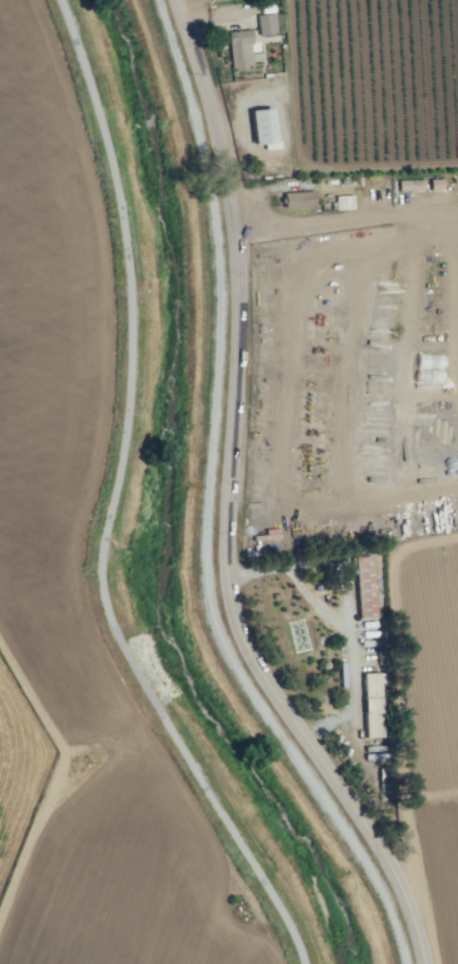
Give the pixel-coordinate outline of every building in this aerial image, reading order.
[(274,34),(274,13),(256,14),(256,34),(274,34)] [(230,70),(251,67),(250,60),(260,58),(260,52),(251,53),(248,29),(226,32),(230,70)] [(271,107),(248,110),(252,144),(263,143),(263,149),(276,147),(271,107)] [(396,191),(422,190),(422,179),(396,180),(396,191)] [(441,179),(428,179),(428,189),(441,189),(441,179)] [(313,191),(281,192),(282,207),(313,206),(313,191)] [(335,209),(352,209),(352,195),(334,195),(335,209)] [(371,555),(353,556),(356,618),(373,617),(371,555)] [(378,673),(361,673),(362,737),(379,737),(378,673)]
